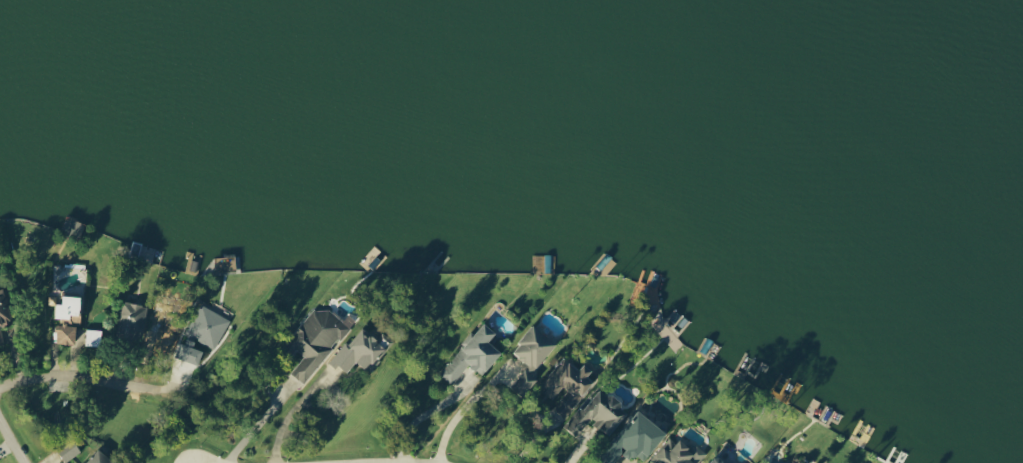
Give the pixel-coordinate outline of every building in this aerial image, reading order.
[(12,323),(3,288),(0,288),(0,326),(12,323)] [(58,342),(79,343),(81,294),(63,293),(63,302),(57,302),(56,317),(58,317),(58,342)] [(119,333),(145,335),(146,303),(121,301),(119,333)] [(306,384),(349,327),(318,303),(289,341),(306,354),(291,373),(306,384)] [(186,333),(216,348),(231,318),(200,304),(186,333)] [(503,351),(490,340),(498,331),(485,321),(475,334),(473,333),(440,373),(452,384),(469,363),(483,375),(503,351)] [(558,342),(534,323),(513,351),(530,364),(514,384),(526,393),(540,375),(535,371),(558,342)] [(348,372),(359,358),(373,369),(395,341),(384,332),(378,339),(361,325),(331,363),(337,368),(339,365),(348,372)] [(196,340),(183,336),(178,357),(200,363),(204,349),(194,346),(196,340)] [(553,398),(564,386),(569,390),(554,408),(565,417),(595,381),(588,375),(594,368),(586,362),(580,369),(565,356),(539,386),(553,398)] [(630,409),(601,386),(584,409),(580,406),(564,426),(580,439),(593,422),(610,435),(630,409)] [(639,408),(599,460),(603,462),(615,462),(624,452),(632,458),(636,453),(645,461),(668,431),(639,408)] [(66,462),(82,450),(72,435),(55,446),(66,462)] [(707,455),(683,435),(677,442),(671,437),(653,460),(657,462),(700,462),(707,455)] [(99,447),(86,462),(118,462),(99,447)] [(715,453),(708,462),(729,462),(715,453)]
